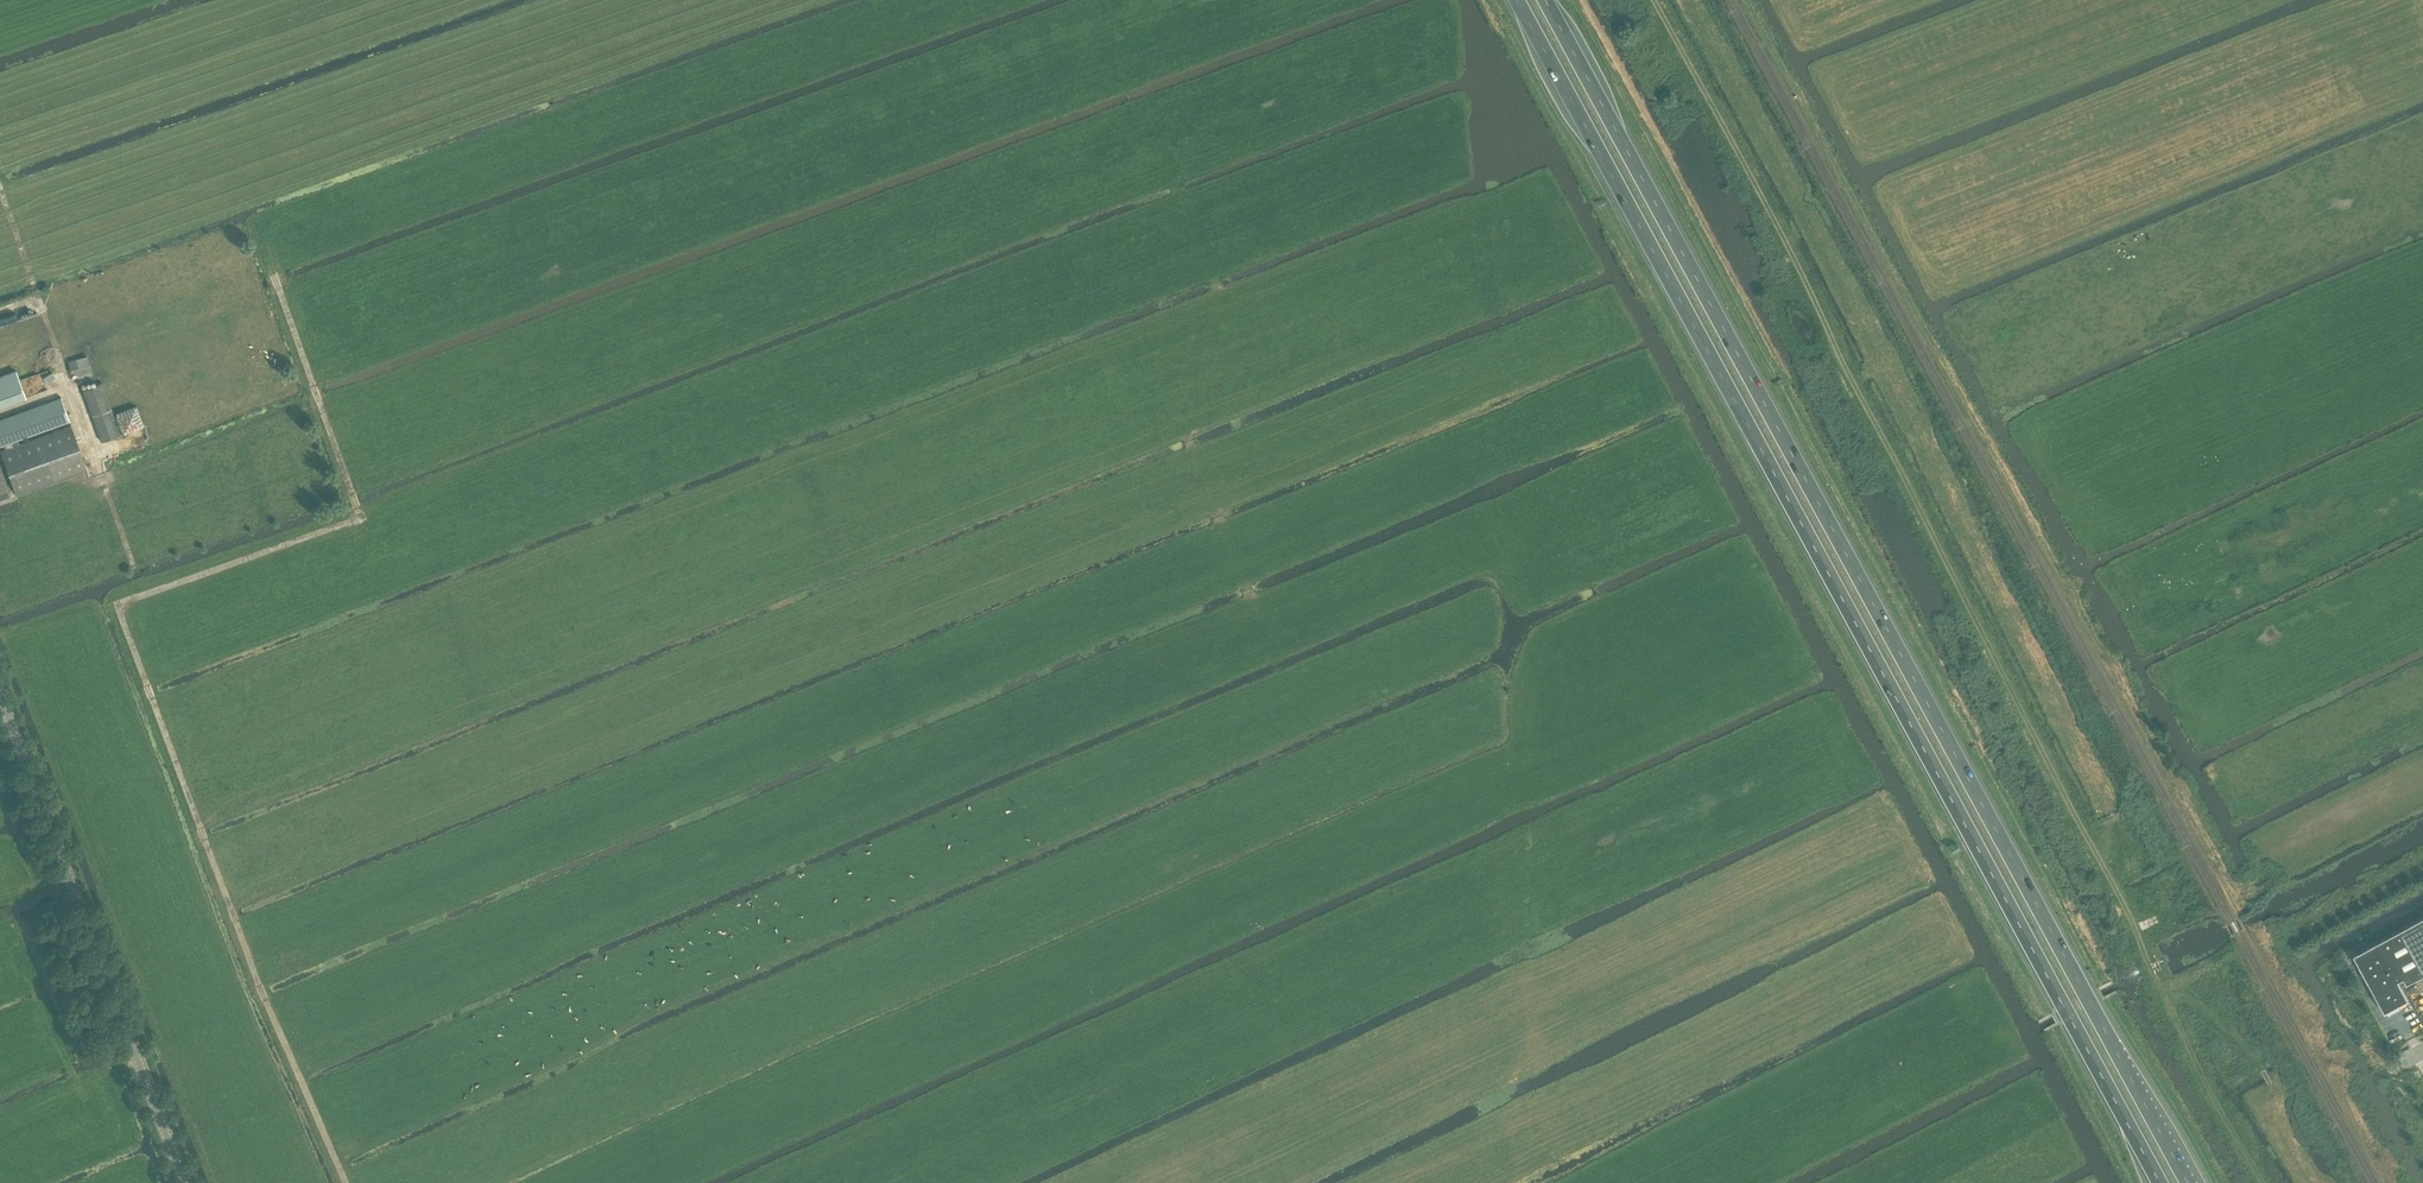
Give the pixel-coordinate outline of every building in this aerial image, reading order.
[(74,381),(94,375),(88,356),(68,363),(74,381)] [(101,441),(109,438),(120,434),(102,383),(83,390),(101,441)] [(17,439),(69,421),(60,398),(0,419),(0,446),(11,442),(12,447),(0,451),(17,496),(86,470),(70,426),(19,444),(17,439)] [(2402,985),(2422,974),(2422,916),(2354,954),(2385,1011),(2409,998),(2402,985)]
